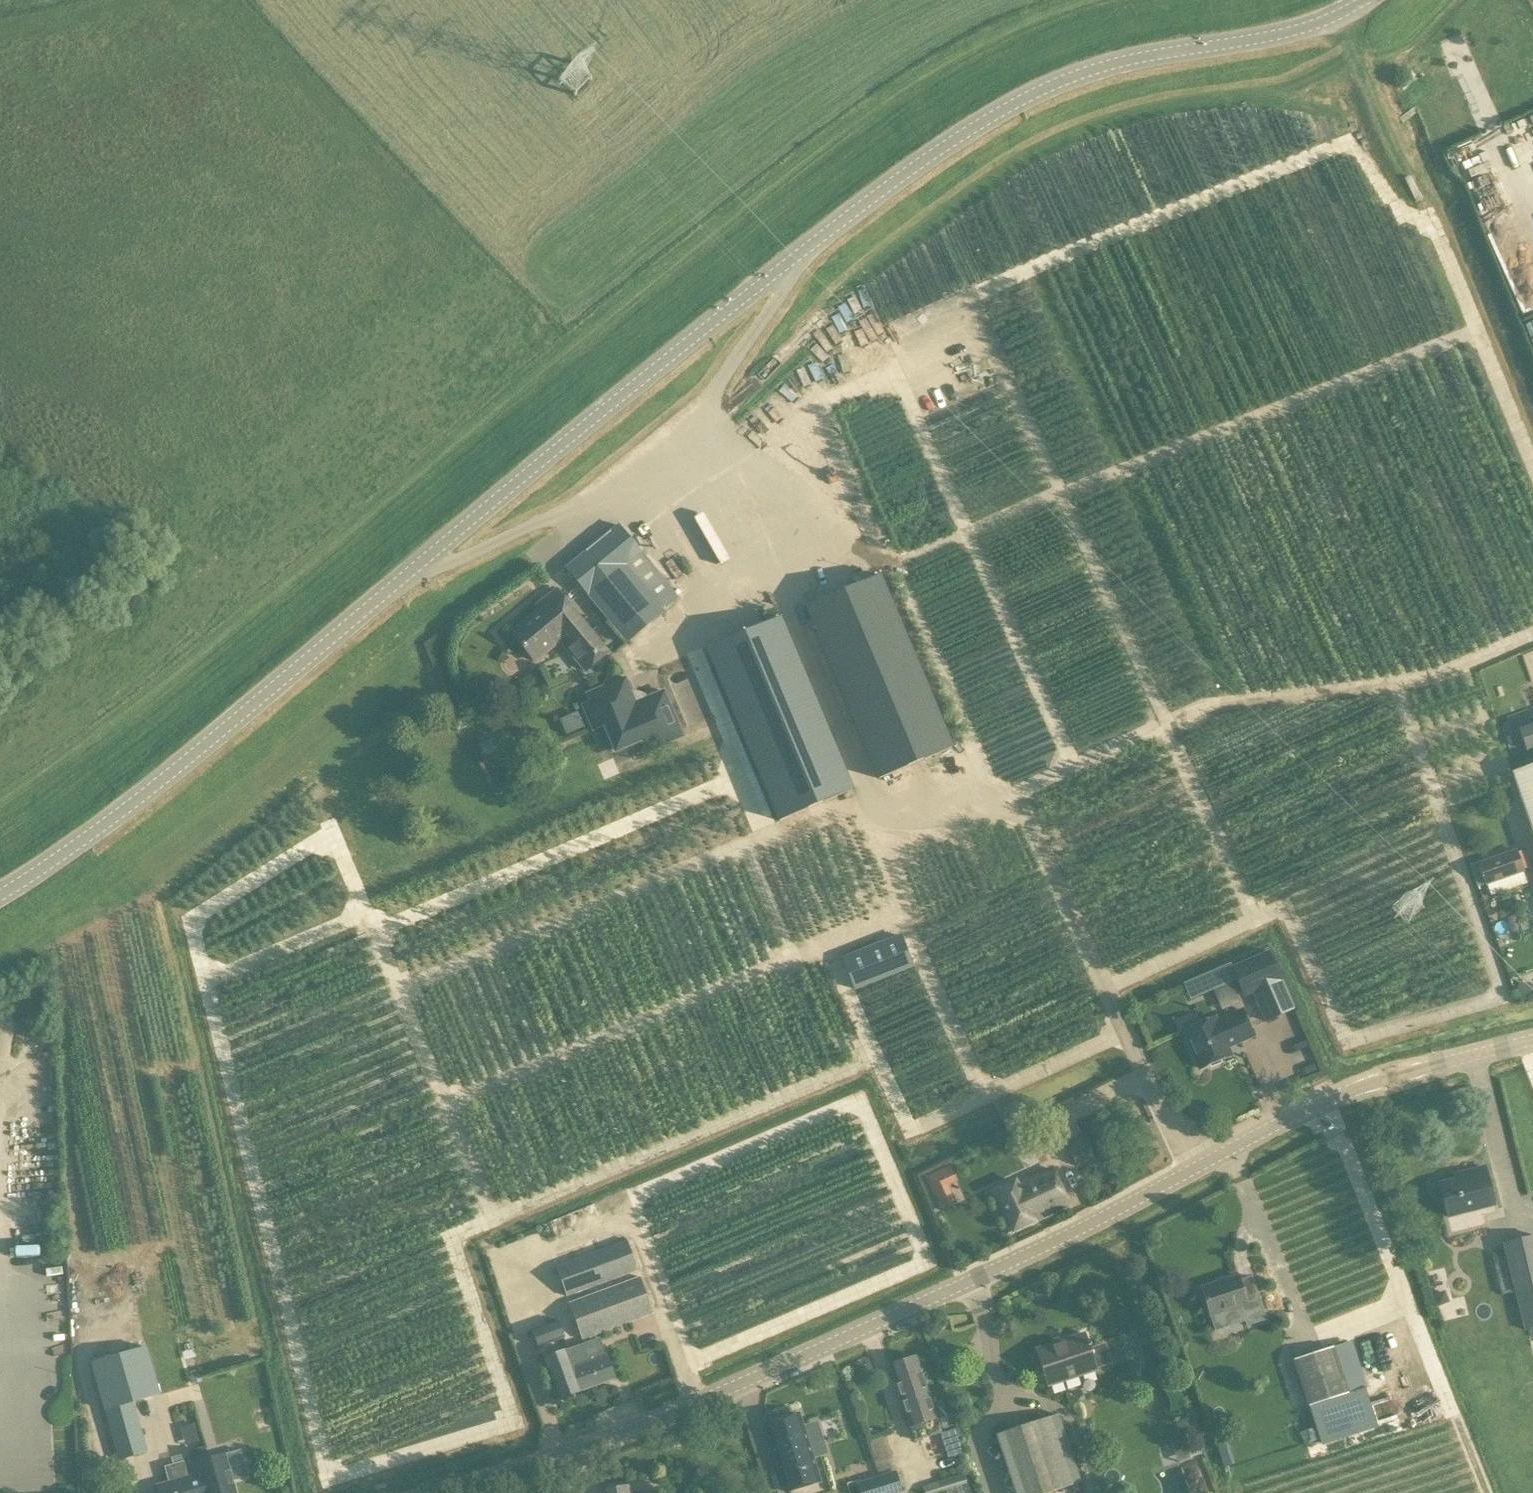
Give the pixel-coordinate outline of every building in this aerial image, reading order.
[(676,502),(669,509),(706,547),(713,541),(676,502)] [(627,565),(641,554),(618,525),(565,568),(626,643),(666,611),(627,565)] [(954,747),(881,574),(805,607),(878,778),(954,747)] [(557,589),(537,605),(540,609),(512,632),(535,661),(559,641),(585,673),(609,653),(583,621),(557,589)] [(782,616),(707,648),(706,649),(778,821),(854,789),(782,616)] [(542,681),(534,672),(523,681),(530,691),(542,681)] [(643,745),(680,730),(664,691),(636,702),(626,678),(587,694),(600,727),(605,725),(616,751),(641,740),(643,745)] [(1519,729),(1526,751),(1532,749),(1532,724),(1519,729)] [(1513,771),(1532,830),(1532,764),(1513,771)] [(1517,849),(1470,866),(1478,887),(1487,884),(1491,896),(1525,884),(1521,872),(1525,870),(1523,867),(1529,865),(1524,850),(1518,853),(1517,849)] [(887,977),(915,966),(903,934),(842,958),(855,989),(887,977)] [(1244,995),(1255,991),(1269,1022),(1297,1010),(1271,949),(1232,967),(1244,995)] [(1222,986),(1215,971),(1199,978),(1205,993),(1222,986)] [(1531,986),(1519,982),(1515,994),(1528,997),(1531,986)] [(1228,1046),(1253,1035),(1242,1010),(1216,1021),(1215,1017),(1183,1031),(1199,1068),(1231,1054),(1228,1046)] [(1077,1166),(1094,1158),(1084,1136),(1067,1144),(1077,1166)] [(1448,1217),(1494,1205),(1484,1167),(1465,1172),(1467,1177),(1440,1184),(1448,1217)] [(955,1204),(940,1171),(925,1178),(940,1211),(955,1204)] [(1015,1182),(996,1190),(1014,1226),(1058,1206),(1042,1173),(1017,1185),(1015,1182)] [(1515,1293),(1524,1330),(1532,1328),(1532,1236),(1502,1243),(1504,1250),(1492,1252),(1502,1294),(1514,1291),(1515,1293)] [(567,1297),(639,1270),(628,1239),(598,1249),(556,1266),(567,1297)] [(641,1275),(569,1301),(582,1339),(654,1313),(641,1275)] [(1201,1287),(1210,1315),(1241,1305),(1247,1324),(1264,1319),(1258,1299),(1247,1302),(1238,1275),(1201,1287)] [(1437,1307),(1448,1302),(1445,1295),(1440,1293),(1432,1296),(1437,1307)] [(565,1337),(559,1320),(533,1329),(538,1347),(565,1337)] [(1097,1370),(1097,1368),(1112,1363),(1105,1343),(1090,1348),(1085,1333),(1035,1349),(1047,1386),(1097,1370)] [(147,1346),(99,1359),(91,1362),(119,1459),(148,1451),(134,1401),(161,1394),(147,1346)] [(1358,1424),(1353,1410),(1347,1393),(1348,1393),(1333,1347),(1294,1359),(1314,1423),(1330,1417),(1335,1431),(1358,1424)] [(589,1362),(578,1366),(575,1367),(568,1348),(543,1358),(557,1398),(615,1377),(607,1356),(604,1348),(587,1354),(589,1362)] [(916,1441),(942,1433),(917,1357),(891,1365),(916,1441)] [(819,1482),(798,1413),(766,1423),(787,1492),(819,1482)] [(996,1435),(1016,1492),(1048,1492),(1081,1482),(1059,1414),(996,1435)] [(956,1429),(941,1434),(948,1457),(964,1452),(956,1429)] [(866,1439),(874,1469),(893,1464),(885,1434),(866,1439)] [(1186,1446),(1190,1457),(1201,1454),(1197,1442),(1186,1446)] [(159,1492),(236,1492),(225,1454),(197,1462),(200,1472),(188,1476),(184,1461),(165,1466),(169,1481),(157,1485),(159,1492)] [(901,1490),(896,1471),(857,1482),(860,1492),(891,1492),(901,1490)] [(924,1492),(934,1492),(967,1484),(964,1473),(922,1485),(924,1492)] [(626,1485),(601,1489),(602,1492),(632,1492),(631,1485),(626,1485)]
